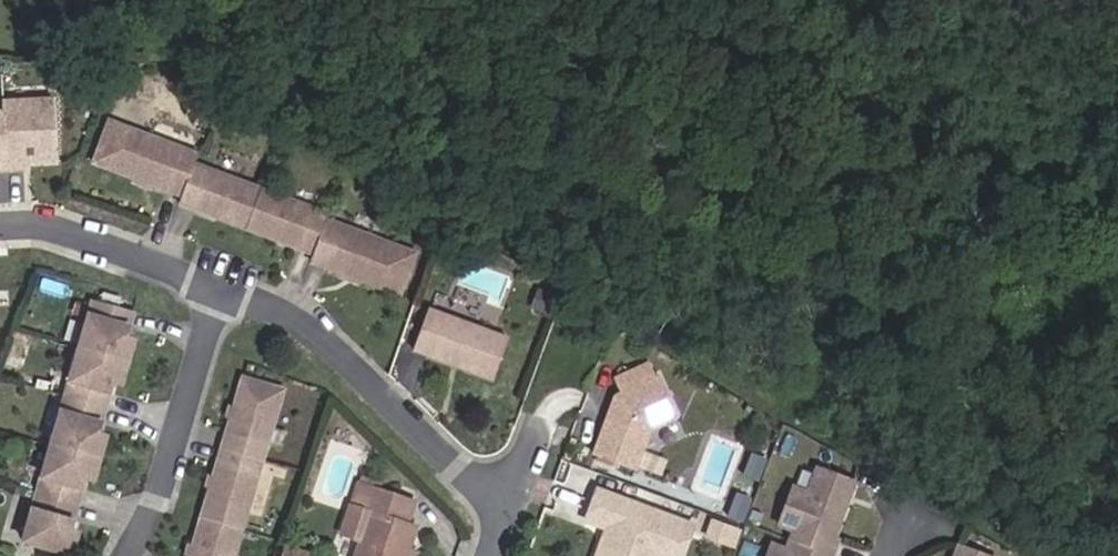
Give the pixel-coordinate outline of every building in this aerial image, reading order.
[(22,171),(22,164),(56,163),(54,100),(3,102),(3,113),(0,113),(0,171),(22,171)] [(182,197),(193,165),(197,156),(109,123),(93,164),(182,197)] [(245,229),(260,190),(193,165),(182,197),(179,204),(245,229)] [(326,221),(328,216),(260,190),(245,229),(313,255),(326,221)] [(414,254),(326,221),(313,255),(311,263),(399,296),(414,254)] [(127,363),(132,342),(124,340),(132,315),(92,304),(78,350),(127,363)] [(492,381),(506,339),(427,310),(412,351),(492,381)] [(104,409),(111,382),(120,385),(127,363),(78,350),(64,398),(104,409)] [(635,471),(649,430),(676,419),(657,378),(654,379),(647,364),(614,379),(621,394),(623,399),(621,406),(612,403),(593,455),(635,471)] [(247,380),(227,450),(265,460),(285,391),(247,380)] [(621,406),(623,399),(621,394),(614,397),(612,403),(621,406)] [(99,459),(105,438),(96,436),(104,409),(64,398),(50,446),(99,459)] [(93,480),(99,459),(50,446),(36,494),(76,506),(84,478),(93,480)] [(246,529),(265,460),(227,450),(207,519),(246,529)] [(757,484),(763,468),(752,465),(746,480),(757,484)] [(837,541),(833,540),(854,484),(815,469),(806,494),(792,488),(778,526),(792,532),(785,550),(771,545),(767,555),(832,555),(837,541)] [(409,551),(416,529),(407,526),(414,503),(358,484),(350,507),(369,513),(354,555),(407,555),(409,551)] [(692,526),(597,491),(585,522),(606,529),(604,536),(608,537),(605,545),(599,547),(596,555),(682,555),(692,526)] [(76,506),(36,494),(22,543),(67,555),(71,555),(77,534),(69,532),(76,506)] [(741,525),(749,505),(736,500),(728,520),(741,525)] [(243,531),(198,518),(187,555),(236,555),(243,531)] [(733,548),(739,532),(711,522),(705,538),(733,548)] [(605,545),(608,537),(604,536),(599,547),(605,545)] [(957,547),(953,555),(981,555),(957,547)]
